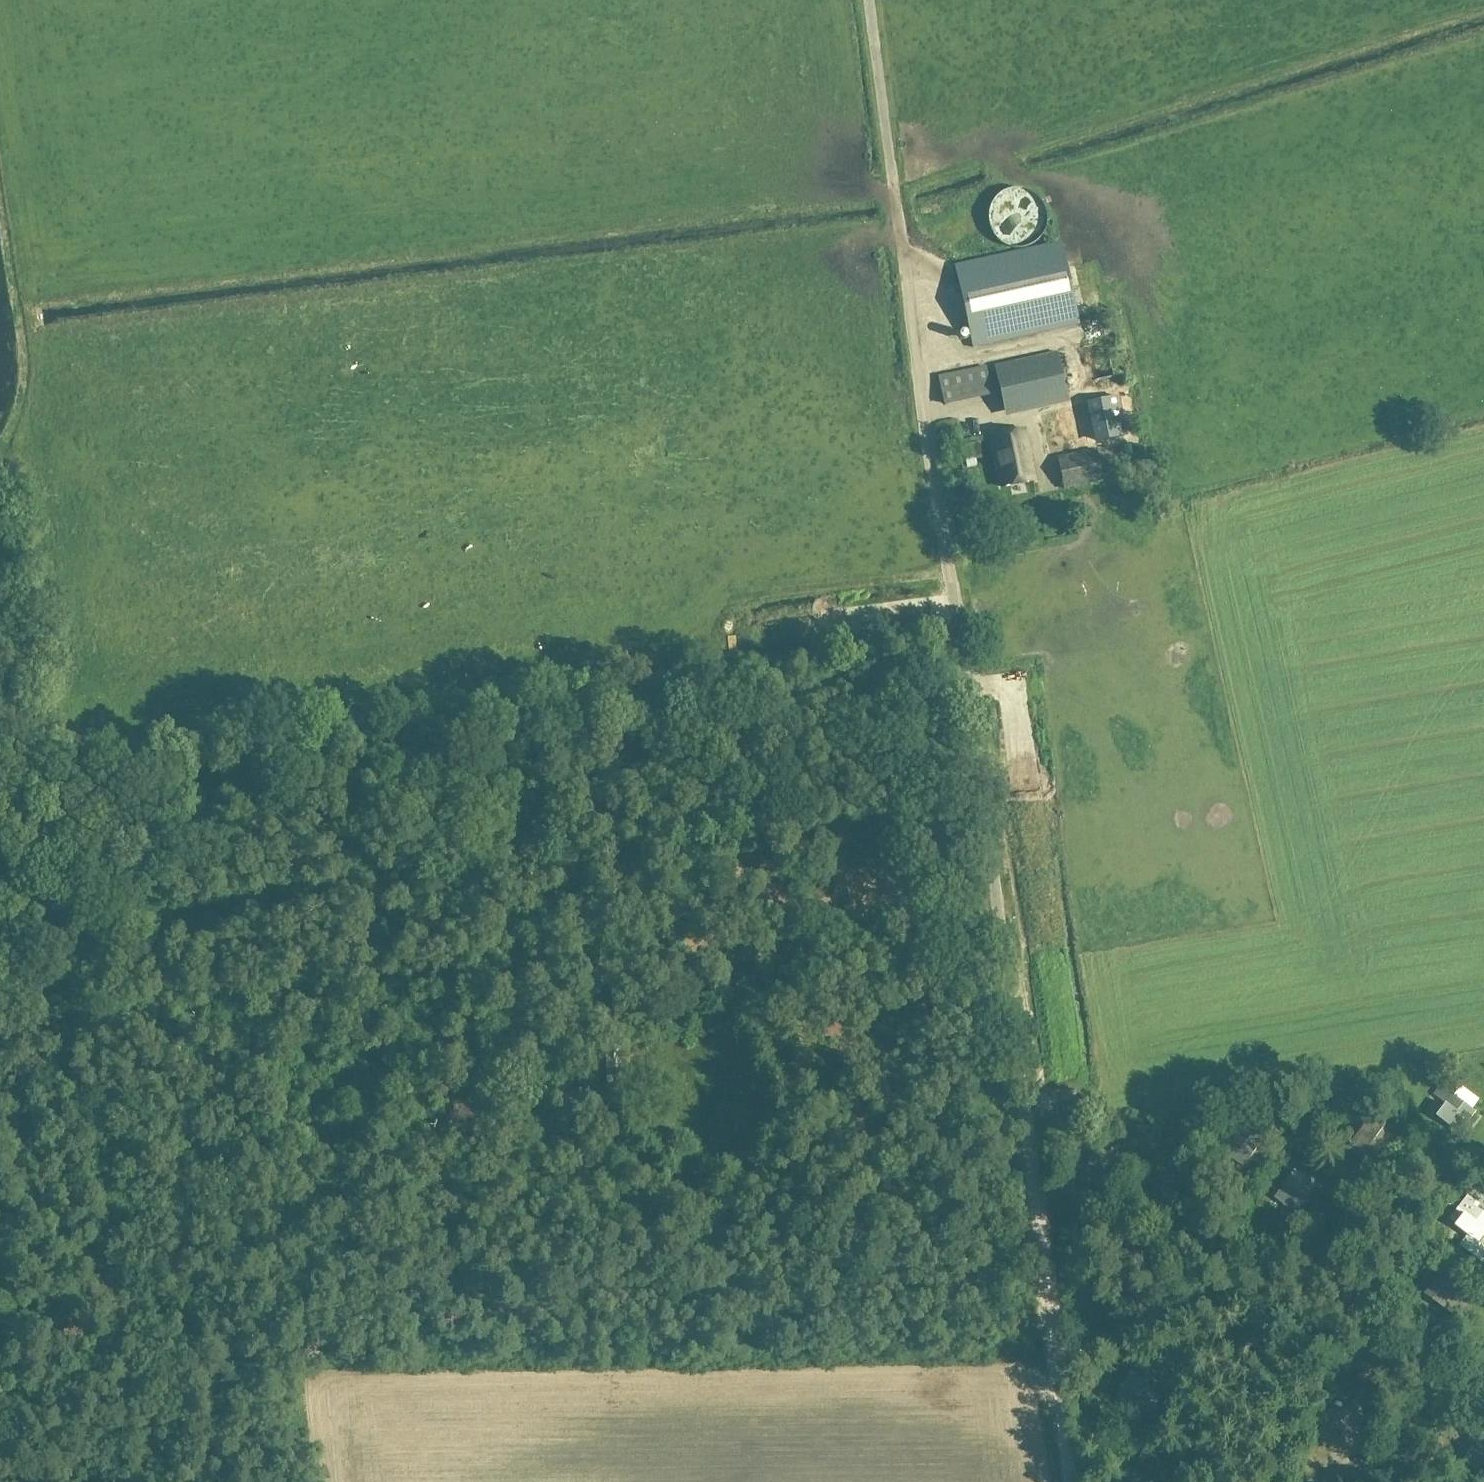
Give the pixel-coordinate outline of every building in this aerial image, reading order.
[(1016,203),(996,208),(1001,229),(1021,224),(1016,203)] [(1060,244),(955,267),(973,349),(1078,325),(1060,244)] [(1068,403),(1058,354),(994,367),(1004,416),(1068,403)] [(1104,402),(1054,413),(1042,415),(1050,454),(1075,449),(1072,438),(1110,430),(1104,402)] [(1021,432),(990,438),(999,489),(1011,487),(1009,479),(1018,478),(1019,485),(1031,483),(1021,432)] [(1095,451),(1058,459),(1064,489),(1101,482),(1095,451)] [(1460,1086),(1453,1096),(1440,1086),(1434,1094),(1443,1101),(1446,1103),(1437,1117),(1459,1133),(1475,1112),(1482,1102),(1460,1086)] [(1369,1121),(1348,1149),(1369,1165),(1390,1137),(1382,1131),(1385,1126),(1372,1117),(1369,1121)] [(1222,1151),(1244,1166),(1264,1137),(1242,1122),(1222,1151)] [(1300,1209),(1316,1187),(1325,1193),(1329,1186),(1321,1181),(1300,1165),(1279,1193),(1300,1209)] [(1146,1193),(1167,1211),(1190,1184),(1169,1167),(1146,1193)] [(1478,1243),(1483,1234),(1483,1214),(1477,1209),(1480,1206),(1468,1197),(1449,1222),(1478,1243)] [(1426,1296),(1454,1317),(1473,1291),(1444,1270),(1426,1296)] [(1470,1359),(1483,1371),(1483,1343),(1470,1359)]
